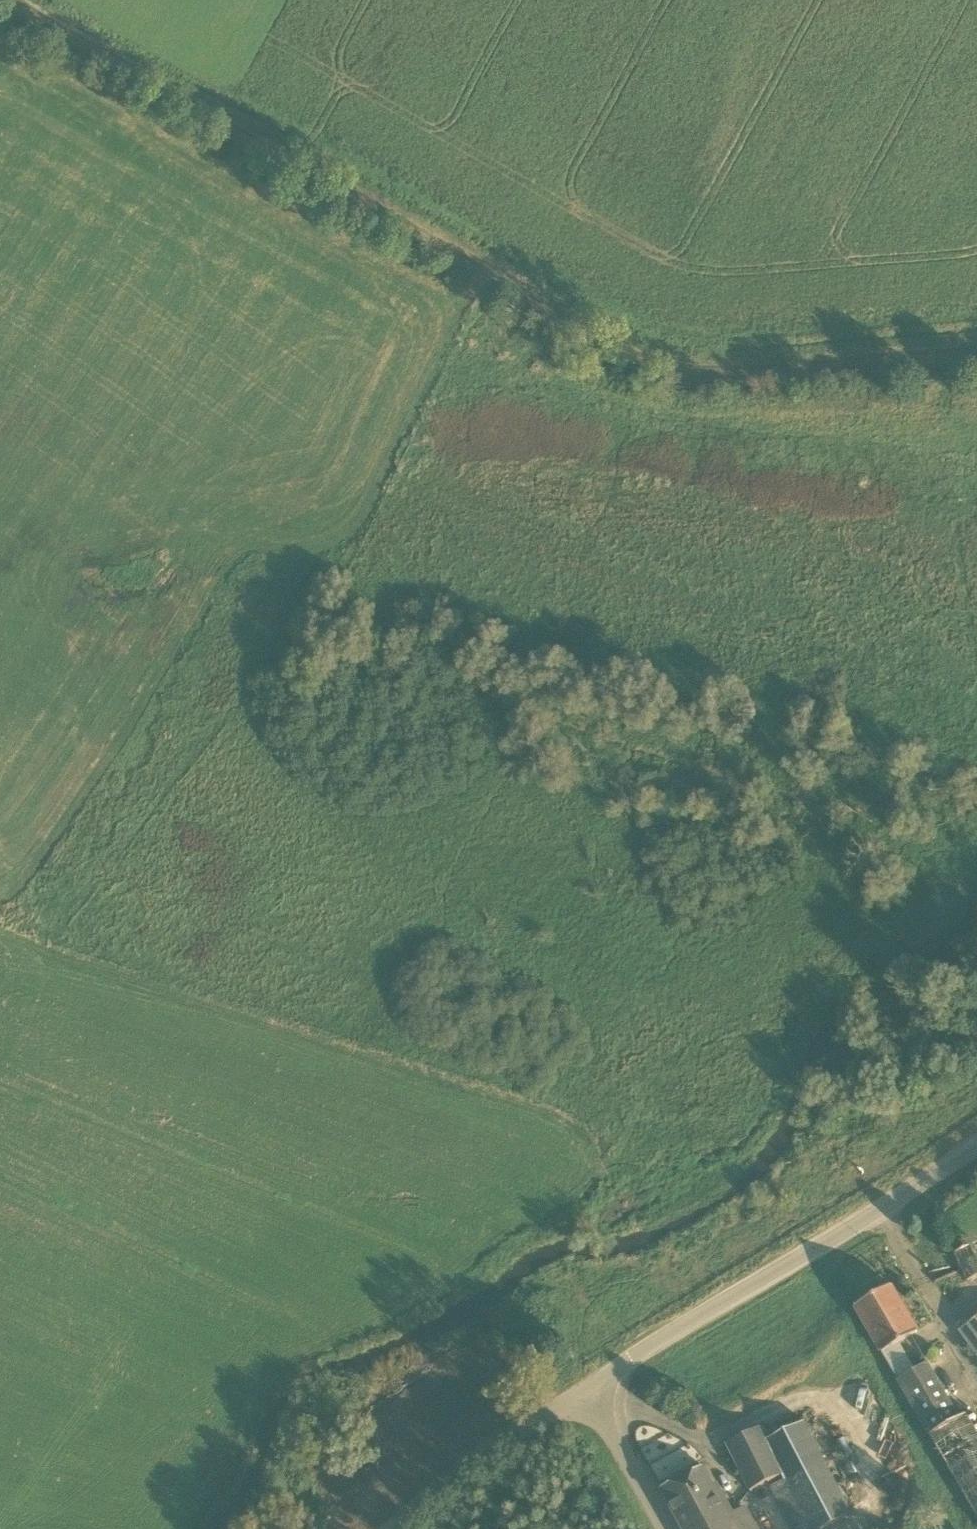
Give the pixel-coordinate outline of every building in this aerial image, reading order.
[(970,1244),(954,1251),(968,1281),(976,1276),(976,1259),(970,1244)] [(882,1352),(901,1341),(918,1331),(891,1284),(855,1305),(882,1352)] [(959,1330),(976,1353),(976,1316),(959,1330)] [(897,1379),(976,1517),(976,1433),(966,1414),(959,1417),(927,1362),(897,1379)] [(770,1487),(791,1528),(823,1528),(850,1513),(804,1420),(766,1438),(760,1426),(727,1443),(750,1490),(768,1482),(782,1474),(784,1479),(770,1487)] [(712,1483),(702,1465),(661,1487),(684,1528),(756,1528),(745,1508),(730,1516),(712,1483)]
